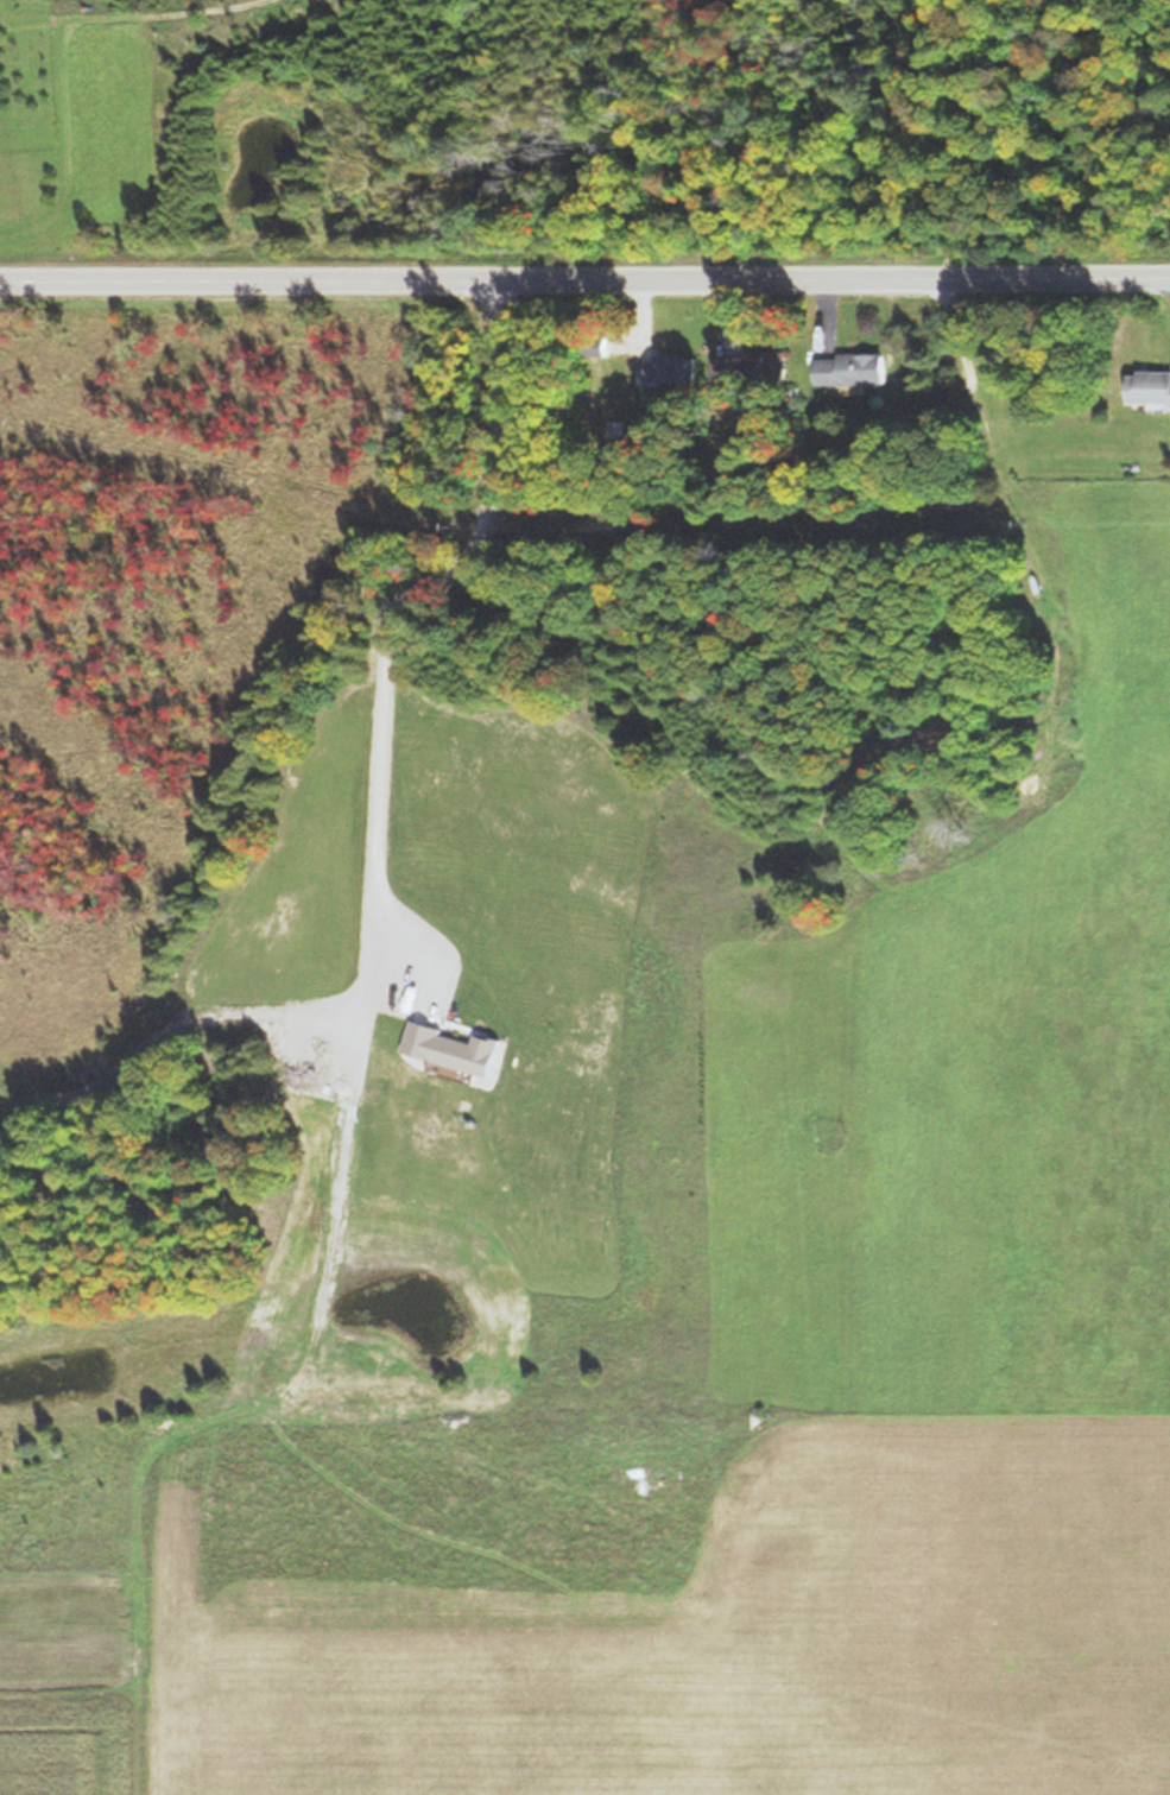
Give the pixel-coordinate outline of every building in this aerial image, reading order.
[(783,350),(741,350),(741,375),(783,375),(783,350)] [(881,354),(813,354),(813,384),(881,384),(881,354)] [(635,385),(688,385),(688,355),(651,355),(651,364),(635,364),(635,385)] [(1169,405),(1169,370),(1125,370),(1125,405),(1169,405)]
